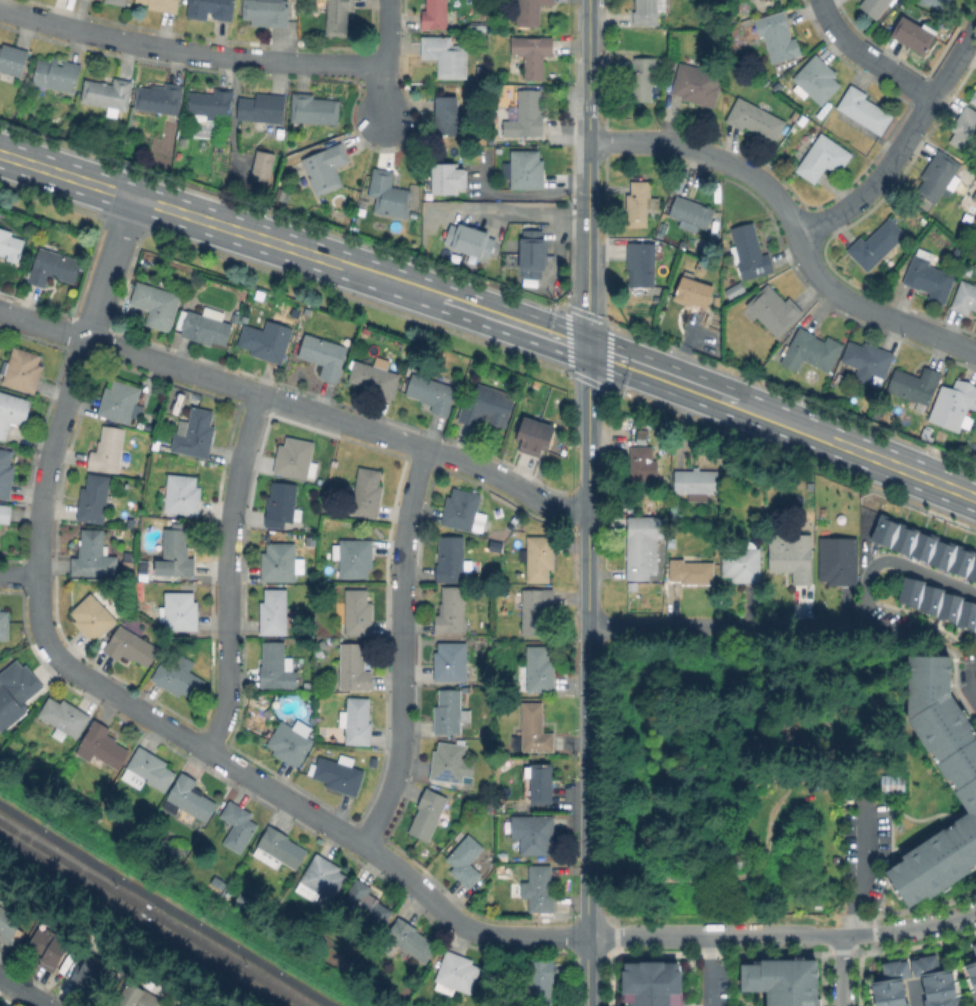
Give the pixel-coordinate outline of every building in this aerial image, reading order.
[(136,1),(136,0),(180,0),(178,13),(148,8),(149,3),(136,1)] [(187,17),(189,0),(235,0),(232,21),(213,18),(214,12),(208,11),(207,20),(187,17)] [(243,19),(245,0),(274,0),(289,1),(287,27),(269,26),(269,20),(243,19)] [(326,35),(328,0),(355,0),(354,11),(349,10),(347,36),(326,35)] [(427,10),(427,0),(448,0),(448,28),(428,28),(428,29),(423,29),(423,10),(427,10)] [(517,25),(518,0),(554,0),(554,4),(541,4),(541,26),(517,25)] [(636,11),(636,0),(667,0),(667,12),(659,12),(659,24),(633,24),(633,11),(636,11)] [(859,5),(864,0),(892,0),(876,20),(859,5)] [(916,2),(916,0),(952,0),(949,11),(916,2)] [(789,29),(792,39),(798,37),(803,53),(773,63),(764,35),(760,37),(755,20),(785,11),(790,28),(789,29)] [(903,15),(922,26),(924,22),(939,31),(924,55),(891,35),(903,15)] [(490,21),(490,32),(480,32),(480,21),(490,21)] [(467,45),(467,77),(438,77),(438,58),(422,58),(422,37),(453,37),(453,45),(467,45)] [(555,38),(555,57),(544,57),(544,79),(525,79),(525,55),(512,55),(512,38),(555,38)] [(21,77),(0,71),(0,46),(2,47),(3,43),(29,51),(21,77)] [(841,84),(821,105),(808,93),(803,98),(793,88),(798,83),(792,78),(816,53),(837,73),(834,77),(841,84)] [(655,57),(655,72),(662,72),(662,83),(652,83),(653,101),(632,101),(632,71),(635,71),(635,58),(655,57)] [(38,58),(52,61),(53,58),(82,65),(76,93),(59,89),(58,93),(51,91),(51,88),(32,83),(38,58)] [(714,107),(713,109),(671,96),(681,64),(718,75),(717,80),(722,81),(714,107)] [(133,81),(128,111),(119,109),(118,116),(107,114),(108,106),(81,102),(85,80),(114,85),(115,78),(133,81)] [(784,83),(775,91),(770,86),(779,78),(784,83)] [(183,85),(179,114),(135,108),(138,86),(151,88),(152,84),(165,86),(166,83),(183,85)] [(893,115),(881,135),(837,108),(851,84),(868,94),(866,98),(893,115)] [(975,107),(975,86),(975,85),(966,102),(975,107)] [(234,90),(232,117),(228,116),(228,122),(214,121),(215,115),(187,113),(189,91),(214,93),(215,88),(234,90)] [(340,100),(339,124),(291,121),(293,89),(304,90),(304,94),(313,94),(312,98),(340,100)] [(541,89),(542,114),(544,114),(544,136),(503,136),(503,120),(509,120),(509,105),(519,105),(519,89),(541,89)] [(285,95),(283,123),(276,123),(276,126),(284,126),(284,132),(254,130),(255,120),(238,119),(239,97),(256,98),(256,93),(285,95)] [(466,115),(466,134),(436,134),(436,96),(457,96),(457,115),(466,115)] [(787,122),(776,143),(745,126),(743,129),(726,120),(739,96),(787,122)] [(967,105),(975,111),(975,153),(974,156),(950,141),(956,132),(951,129),(967,105)] [(227,128),(227,140),(214,140),(214,128),(227,128)] [(852,154),(839,174),(827,167),(816,184),(796,170),(822,133),(852,154)] [(286,138),(286,149),(272,149),(272,138),(286,138)] [(344,185),(317,196),(305,165),(307,164),(306,159),(317,154),(315,151),(341,140),(350,161),(336,166),(344,185)] [(276,153),(269,182),(251,178),(258,149),(276,153)] [(961,178),(953,191),(947,186),(935,204),(917,191),(925,179),(921,176),(939,149),(961,165),(955,174),(961,178)] [(544,160),(544,189),(511,188),(511,150),(540,150),(541,160),(544,160)] [(466,170),(466,186),(458,186),(458,194),(432,194),(433,159),(458,160),(458,170),(466,170)] [(413,189),(408,218),(374,211),(377,198),(368,196),(373,167),(396,172),(393,186),(413,189)] [(652,197),(652,200),(657,199),(658,212),(647,213),(648,225),(630,227),(627,192),(632,191),(632,183),(651,182),(652,197)] [(288,187),(285,201),(274,199),(276,185),(288,187)] [(714,209),(707,229),(669,215),(677,195),(714,209)] [(907,234),(868,271),(847,250),(861,236),(866,241),(890,217),(907,234)] [(755,221),(763,255),(769,253),(774,272),(743,280),(738,263),(735,264),(731,246),(736,245),(731,228),(755,221)] [(459,222),(489,233),(487,238),(496,241),(491,257),(481,253),(480,259),(450,248),(452,242),(442,239),(448,223),(458,227),(459,222)] [(6,255),(0,254),(0,227),(13,231),(12,236),(25,241),(18,262),(6,258),(8,254),(6,253),(6,255)] [(545,230),(544,239),(548,239),(548,272),(544,272),(544,278),(523,278),(523,272),(519,271),(519,239),(523,239),(523,230),(545,230)] [(656,243),(654,287),(628,286),(629,242),(656,243)] [(83,262),(74,285),(49,276),(45,288),(27,281),(41,245),(83,262)] [(933,253),(930,259),(931,260),(929,265),(956,276),(944,304),(929,298),(931,292),(920,288),(920,289),(903,282),(914,254),(916,255),(919,247),(933,253)] [(974,266),(972,277),(962,275),(964,265),(974,266)] [(713,286),(706,307),(693,303),(692,305),(675,299),(682,276),(713,286)] [(962,279),(975,285),(975,310),(971,308),(969,314),(951,307),(962,279)] [(181,294),(178,305),(177,305),(169,330),(146,323),(150,310),(131,304),(138,281),(181,294)] [(747,291),(730,300),(725,290),(742,281),(747,291)] [(769,283),(785,301),(790,297),(805,312),(778,337),(747,304),(769,283)] [(194,297),(190,307),(185,305),(188,295),(194,297)] [(226,313),(223,320),(233,324),(226,344),(212,340),(211,345),(180,334),(182,329),(176,327),(182,309),(188,312),(189,310),(203,314),(206,306),(226,313)] [(247,325),(264,330),(268,320),(293,328),(281,363),(251,353),(252,349),(238,345),(245,325),(247,325)] [(815,337),(825,342),(828,336),(844,345),(829,373),(803,359),(797,371),(781,363),(801,327),(816,335),(815,337)] [(346,356),(337,383),(320,377),(324,365),(299,356),(306,334),(348,347),(345,356),(346,356)] [(850,340),(864,345),(865,341),(896,353),(886,379),(873,374),(868,384),(854,379),(859,367),(842,360),(850,340)] [(5,374),(0,373),(0,367),(3,359),(10,361),(14,346),(41,354),(39,364),(44,365),(35,392),(3,382),(5,374)] [(391,360),(388,370),(401,374),(393,399),(362,389),(364,385),(349,381),(356,359),(373,365),(376,356),(391,360)] [(943,373),(930,407),(928,406),(924,414),(915,410),(918,402),(888,390),(897,368),(921,377),(926,366),(943,373)] [(414,373),(436,380),(439,372),(450,376),(447,384),(457,387),(448,417),(430,412),(432,405),(422,402),(423,398),(408,393),(414,373)] [(844,377),(842,382),(836,379),(839,373),(844,377)] [(114,379),(142,388),(137,403),(144,405),(139,419),(132,417),(129,424),(97,413),(106,386),(111,388),(114,379)] [(957,379),(975,387),(975,388),(975,410),(969,407),(959,432),(929,419),(942,384),(953,389),(957,379)] [(514,394),(503,426),(480,419),(477,428),(459,422),(463,409),(457,407),(462,391),(473,395),(477,381),(514,394)] [(5,440),(0,439),(0,392),(32,401),(25,424),(11,420),(5,440)] [(214,410),(211,426),(216,426),(209,458),(171,451),(174,433),(178,434),(180,419),(189,421),(192,406),(214,410)] [(553,428),(546,448),(543,447),(540,458),(522,452),(524,445),(518,443),(526,419),(553,428)] [(126,428),(119,473),(88,468),(91,450),(98,451),(100,440),(102,440),(104,425),(126,428)] [(645,431),(645,443),(635,443),(635,431),(645,431)] [(315,442),(311,461),(318,463),(315,476),(308,475),(307,480),(275,473),(280,444),(286,445),(288,437),(315,442)] [(653,446),(653,460),(650,460),(650,463),(658,463),(658,479),(650,479),(650,492),(628,492),(628,457),(631,457),(631,446),(653,446)] [(9,499),(0,497),(0,449),(13,451),(10,466),(15,467),(9,499)] [(383,486),(377,518),(351,514),(360,467),(381,471),(379,485),(383,486)] [(719,471),(719,492),(675,492),(675,471),(719,471)] [(112,476),(108,500),(115,501),(113,516),(105,514),(103,523),(77,519),(82,487),(87,487),(89,473),(112,476)] [(202,487),(199,515),(165,512),(165,506),(158,506),(160,491),(167,492),(169,474),(197,477),(196,487),(202,487)] [(806,489),(806,481),(815,481),(815,490),(806,489)] [(297,485),(293,522),(286,521),(285,528),(266,526),(268,509),(269,509),(273,482),(297,485)] [(482,494),(472,531),(442,523),(448,496),(452,497),(454,487),(482,494)] [(9,524),(0,522),(0,503),(11,505),(9,524)] [(667,516),(667,538),(657,538),(657,574),(649,574),(649,579),(628,578),(628,516),(667,516)] [(972,555),(975,556),(975,581),(972,580),(972,578),(885,545),(886,542),(874,538),(881,519),(972,553),(972,555)] [(183,523),(183,529),(187,529),(186,546),(189,546),(189,558),(195,558),(194,575),(157,574),(157,561),(164,561),(165,529),(173,529),(173,523),(183,523)] [(104,528),(103,555),(118,555),(117,576),(72,576),(72,556),(79,556),(79,545),(82,545),(82,528),(104,528)] [(812,535),(812,585),(792,585),(792,573),(770,573),(770,535),(812,535)] [(555,537),(554,568),(550,568),(550,582),(527,582),(528,561),(521,560),(521,549),(529,549),(529,537),(555,537)] [(472,561),(472,572),(465,572),(465,583),(437,583),(438,538),(463,539),(463,561),(472,561)] [(856,584),(856,585),(820,585),(820,538),(857,539),(856,584)] [(373,540),(372,569),(368,569),(368,577),(341,577),(341,559),(333,559),(333,544),(341,544),(341,540),(373,540)] [(756,541),(756,548),(761,548),(761,582),(732,581),(732,576),(723,576),(723,547),(744,547),(744,540),(756,541)] [(295,543),(296,581),(262,581),(262,553),(267,553),(266,543),(295,543)] [(715,562),(715,584),(681,584),(681,581),(670,581),(670,559),(685,559),(685,562),(715,562)] [(904,577),(975,605),(975,634),(895,603),(904,577)] [(628,590),(628,581),(638,581),(638,590),(628,590)] [(143,582),(144,599),(134,599),(133,582),(143,582)] [(465,589),(464,635),(439,634),(439,589),(465,589)] [(556,590),(556,608),(547,608),(547,637),(523,637),(524,590),(556,590)] [(287,591),(287,635),(261,635),(261,605),(264,605),(264,591),(287,591)] [(372,604),(372,636),(346,636),(346,591),(367,591),(367,604),(372,604)] [(198,603),(197,632),(166,632),(166,625),(165,625),(165,621),(159,621),(159,607),(165,607),(165,593),(195,593),(194,603),(198,603)] [(117,622),(94,643),(69,615),(92,594),(117,622)] [(9,639),(0,639),(0,607),(3,607),(2,611),(9,611),(9,639)] [(159,648),(148,667),(133,658),(132,661),(122,655),(120,659),(105,651),(120,625),(159,648)] [(293,657),(293,670),(298,670),(298,689),(260,688),(261,669),(263,669),(263,641),(285,642),(285,657),(293,657)] [(467,643),(467,664),(475,664),(475,678),(467,678),(467,681),(435,680),(435,652),(439,652),(439,642),(467,643)] [(366,659),(366,672),(372,672),(371,689),(331,688),(331,674),(336,674),(336,668),(341,668),(341,643),(364,643),(363,659),(366,659)] [(555,659),(555,691),(527,691),(527,679),(518,679),(518,661),(527,661),(526,646),(549,646),(549,659),(555,659)] [(951,698),(975,736),(975,867),(921,903),(919,900),(915,903),(913,900),(908,903),(893,880),(894,879),(888,872),(903,861),(904,859),(970,816),(973,803),(970,799),(967,802),(909,713),(912,654),(952,656),(950,685),(951,698)] [(205,681),(193,699),(182,692),(179,696),(151,679),(165,656),(205,681)] [(3,734),(0,730),(0,686),(1,685),(0,684),(0,676),(20,659),(44,688),(29,701),(34,708),(26,714),(3,734)] [(462,689),(462,734),(434,733),(434,705),(439,705),(439,689),(462,689)] [(51,695),(62,702),(64,699),(92,716),(77,740),(67,734),(64,739),(50,731),(54,724),(38,715),(51,695)] [(371,698),(370,724),(371,724),(371,745),(345,744),(346,727),(339,727),(340,710),(347,711),(348,697),(371,698)] [(554,732),(554,751),(522,751),(522,750),(512,750),(513,736),(522,736),(522,702),(543,702),(543,732),(554,732)] [(130,751),(119,769),(94,754),(90,761),(78,753),(81,747),(79,746),(95,719),(110,728),(107,733),(117,739),(115,742),(130,751)] [(283,721),(296,729),(301,721),(316,731),(311,739),(314,740),(298,767),(274,752),(276,750),(268,745),(283,721)] [(468,745),(466,761),(477,763),(474,781),(464,780),(463,784),(431,779),(435,751),(438,751),(439,741),(468,745)] [(176,773),(165,791),(146,780),(141,788),(121,777),(140,746),(168,762),(165,767),(176,773)] [(354,758),(351,766),(365,770),(356,795),(326,786),(327,781),(313,777),(314,776),(308,774),(311,763),(318,765),(320,756),(339,762),(341,754),(354,758)] [(552,764),(553,772),(552,772),(552,802),(531,803),(531,796),(526,796),(526,766),(532,766),(532,765),(552,764)] [(217,802),(205,822),(180,806),(175,813),(162,805),(182,772),(198,781),(195,786),(205,792),(203,794),(217,802)] [(878,791),(896,792),(896,775),(879,774),(878,791)] [(449,823),(439,826),(436,824),(428,841),(408,832),(419,807),(417,807),(426,787),(449,798),(444,807),(448,809),(452,818),(449,823)] [(259,824),(241,854),(223,843),(235,824),(221,816),(230,801),(253,814),(250,819),(259,824)] [(554,816),(554,844),(549,844),(549,855),(520,855),(520,839),(511,839),(512,816),(554,816)] [(308,851),(296,870),(282,861),(278,868),(254,854),(259,846),(258,845),(270,825),(288,836),(287,838),(308,851)] [(482,874),(470,887),(451,871),(455,866),(447,859),(469,834),(485,848),(470,864),(482,874)] [(508,851),(508,861),(496,861),(497,851),(508,851)] [(347,876),(333,899),(301,880),(317,853),(341,867),(338,871),(347,876)] [(552,865),(552,891),(554,891),(555,912),(530,912),(530,898),(524,898),(524,881),(529,881),(529,865),(552,865)] [(393,912),(382,930),(339,903),(355,877),(377,890),(372,898),(393,912)] [(439,944),(426,965),(410,954),(407,959),(396,952),(399,946),(385,937),(399,916),(417,928),(417,930),(439,944)] [(70,948),(57,969),(28,952),(40,930),(70,948)] [(969,945),(975,942),(975,1002),(962,965),(975,961),(969,945)] [(481,968),(471,994),(456,988),(453,995),(435,988),(437,981),(435,980),(446,950),(474,960),(472,964),(481,968)] [(953,968),(958,1005),(927,1005),(923,978),(915,980),(910,960),(935,954),(939,970),(953,968)] [(118,985),(109,1000),(75,981),(90,955),(122,973),(116,984),(118,985)] [(904,979),(909,1005),(875,1005),(871,984),(885,982),(881,965),(906,959),(911,977),(904,979)] [(551,983),(551,1005),(531,1005),(531,991),(522,991),(522,977),(530,977),(531,961),(555,961),(554,983),(551,983)] [(621,961),(620,1005),(621,1005),(679,1005),(680,962),(621,961)] [(818,968),(818,1005),(771,1005),(771,990),(749,989),(749,966),(774,966),(774,963),(811,964),(811,968),(818,968)] [(161,999),(157,1005),(118,1005),(115,1004),(129,981),(161,999)]
